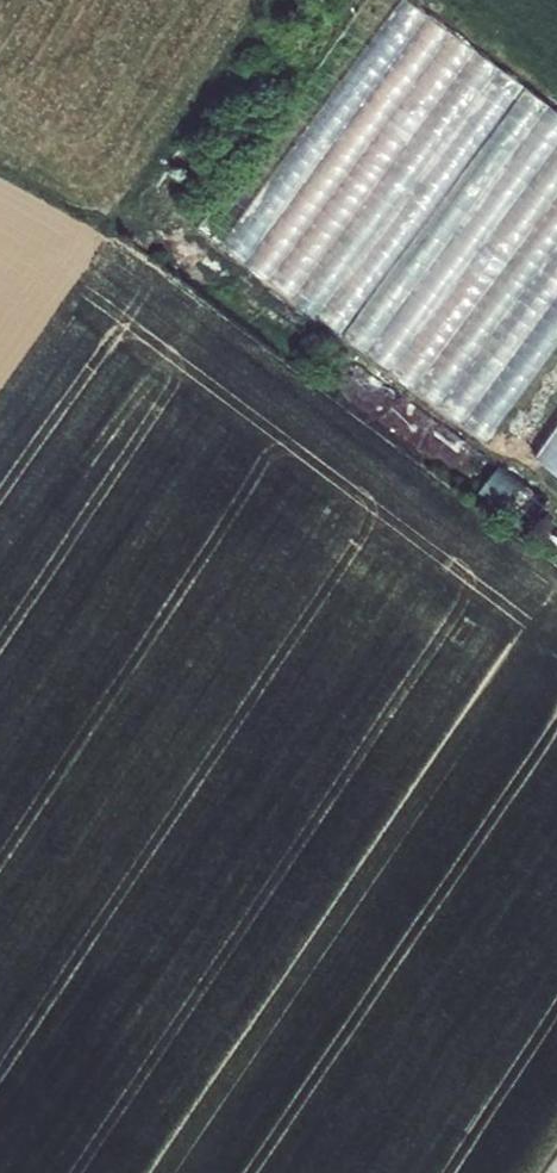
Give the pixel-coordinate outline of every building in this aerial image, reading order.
[(199,222),(488,439),(556,346),(556,106),(415,0),(365,0),(199,222)] [(535,451),(556,468),(556,421),(535,451)]
